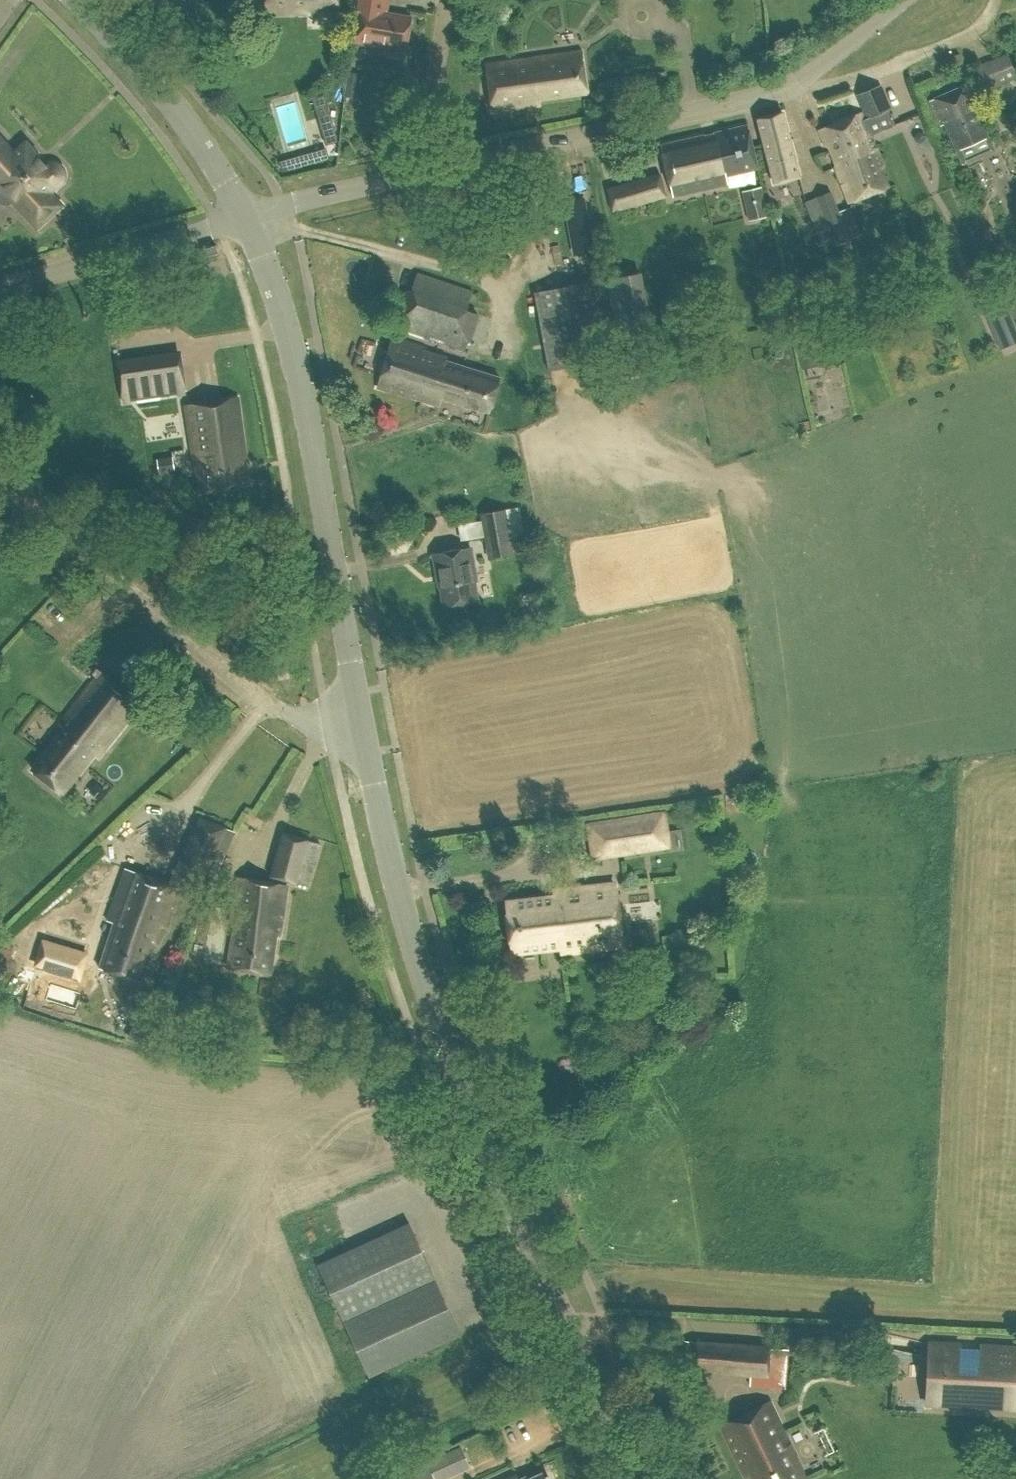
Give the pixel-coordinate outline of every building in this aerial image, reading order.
[(263,16),(307,17),(307,12),(338,12),(339,0),(263,0),(263,16)] [(384,12),(386,0),(360,0),(353,41),(355,41),(355,43),(389,49),(390,46),(407,49),(412,16),(384,12)] [(989,59),(998,83),(1015,76),(1015,74),(1008,52),(989,59)] [(579,53),(484,66),(490,111),(537,105),(536,99),(584,92),(579,53)] [(975,150),(972,142),(984,136),(973,110),(976,108),(966,85),(927,101),(937,124),(942,124),(953,150),(955,149),(959,157),(965,159),(973,155),(975,150)] [(878,86),(856,95),(866,119),(862,121),(869,137),(895,126),(888,110),(878,86)] [(799,176),(783,113),(758,119),(774,183),(799,176)] [(859,113),(816,131),(823,147),(827,145),(836,167),(869,153),(868,151),(874,149),(869,137),(862,121),(859,113)] [(719,176),(757,167),(748,125),(714,133),(714,135),(705,137),(705,135),(661,145),(673,197),(721,186),(719,176)] [(13,201),(25,214),(26,215),(37,228),(61,206),(50,194),(60,184),(61,184),(61,183),(62,182),(62,181),(63,180),(63,179),(63,178),(64,177),(64,176),(63,175),(63,174),(63,173),(63,172),(62,171),(62,170),(61,170),(61,169),(60,168),(59,168),(59,167),(58,167),(57,166),(56,166),(55,165),(54,165),(53,165),(52,165),(51,165),(50,165),(49,166),(48,166),(47,167),(46,167),(45,168),(26,147),(16,156),(0,139),(0,187),(1,188),(0,189),(0,202),(0,203),(1,203),(2,203),(2,204),(3,204),(4,204),(5,204),(6,204),(7,204),(8,204),(9,204),(10,203),(11,203),(12,202),(13,201)] [(836,167),(833,168),(848,202),(886,187),(877,167),(881,165),(874,149),(868,151),(869,153),(836,167)] [(620,210),(664,197),(666,197),(660,173),(607,188),(613,211),(620,210)] [(761,187),(743,191),(749,221),(768,216),(761,187)] [(827,226),(840,220),(829,192),(816,197),(827,226)] [(590,248),(581,200),(565,203),(574,251),(590,248)] [(214,246),(202,250),(205,258),(217,254),(214,246)] [(474,294),(417,273),(412,290),(408,290),(397,327),(465,348),(469,335),(477,337),(484,315),(469,310),(474,294)] [(533,288),(548,366),(607,354),(591,276),(533,288)] [(1015,333),(1015,331),(998,286),(979,294),(998,340),(1015,333)] [(436,352),(393,339),(379,386),(439,404),(442,396),(488,410),(499,374),(448,358),(448,356),(436,353),(436,352)] [(132,362),(119,364),(124,400),(185,392),(180,355),(166,356),(170,381),(135,386),(132,362)] [(235,398),(184,407),(194,464),(197,464),(202,492),(251,483),(235,398)] [(159,472),(175,470),(173,456),(158,458),(159,472)] [(482,520),(485,536),(489,559),(515,555),(506,509),(481,513),(482,520)] [(450,516),(452,533),(475,529),(472,512),(450,516)] [(444,606),(455,604),(458,608),(465,606),(467,602),(477,600),(474,581),(476,581),(471,549),(434,555),(439,587),(441,587),(444,606)] [(22,612),(32,619),(41,606),(32,599),(22,612)] [(97,748),(100,751),(140,701),(101,669),(58,723),(64,728),(32,768),(61,792),(97,748)] [(114,921),(99,966),(137,979),(150,941),(153,942),(159,925),(162,927),(176,887),(203,899),(233,831),(201,817),(172,882),(127,868),(109,920),(114,921)] [(594,855),(638,849),(634,819),(590,825),(594,855)] [(295,873),(296,871),(274,864),(271,876),(308,886),(310,878),(295,873)] [(234,923),(228,967),(272,973),(277,934),(279,935),(287,882),(238,875),(232,921),(234,923)] [(621,945),(614,883),(555,890),(555,896),(507,902),(513,952),(561,947),(562,952),(621,945)] [(33,972),(81,987),(88,963),(41,948),(33,972)] [(461,1337),(434,1276),(408,1220),(315,1263),(369,1380),(461,1337)] [(698,1341),(683,1340),(680,1368),(695,1369),(698,1341)] [(1015,1405),(1015,1347),(980,1345),(980,1349),(960,1347),(960,1344),(929,1342),(928,1363),(927,1363),(925,1401),(1015,1405)] [(751,1345),(749,1376),(748,1385),(785,1388),(786,1386),(790,1348),(751,1345)] [(767,1399),(720,1422),(746,1475),(751,1473),(753,1478),(803,1478),(805,1478),(767,1399)] [(454,1451),(428,1463),(436,1478),(439,1478),(462,1469),(454,1451)]
